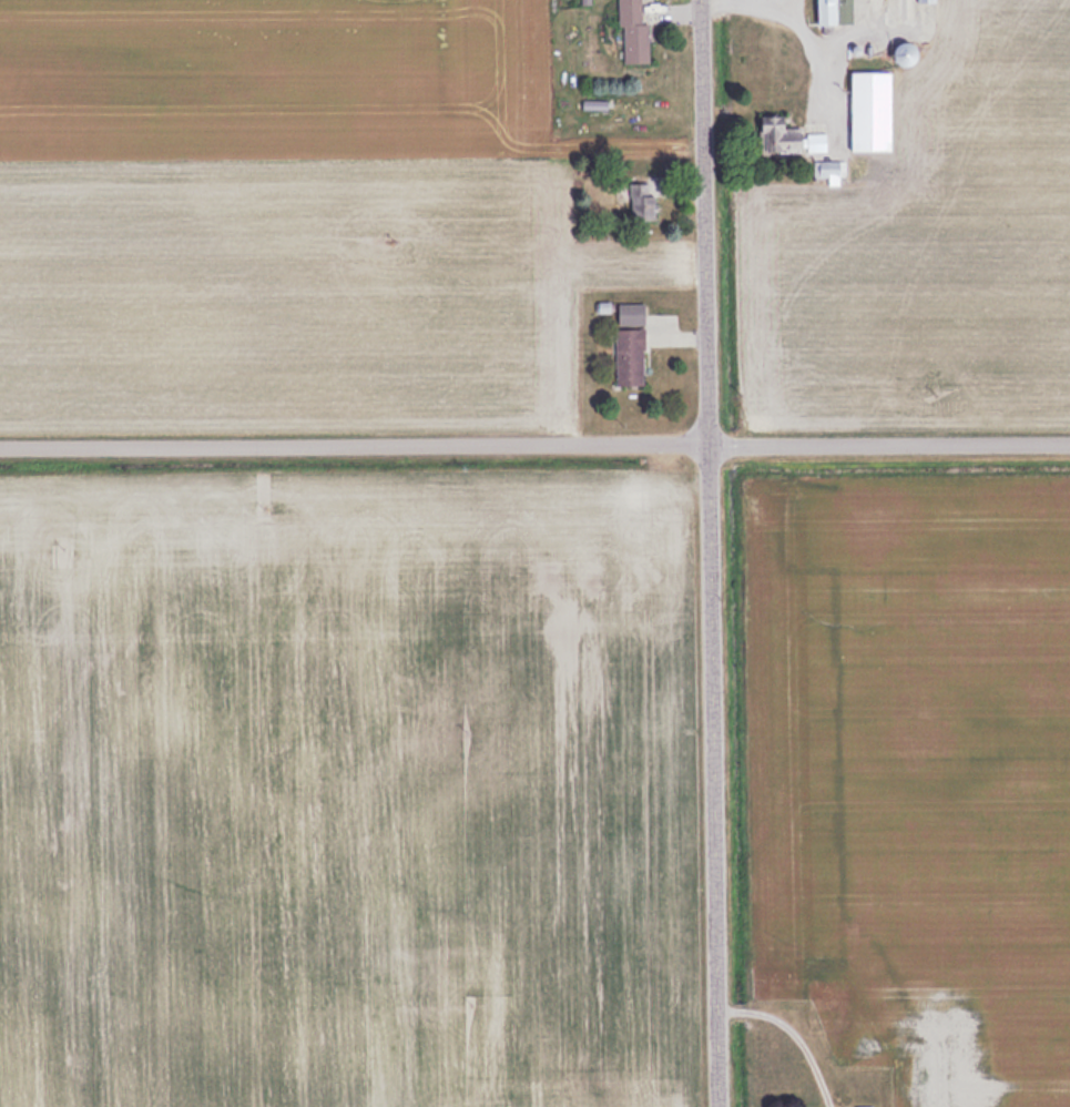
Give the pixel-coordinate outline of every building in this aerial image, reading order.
[(640,22),(639,0),(619,0),(619,62),(647,62),(647,22),(640,22)] [(850,22),(849,0),(814,0),(815,23),(850,22)] [(894,17),(911,17),(911,0),(894,0),(894,17)] [(849,151),(890,151),(890,71),(849,71),(849,151)] [(757,115),(757,151),(800,151),(800,127),(781,127),(781,115),(757,115)] [(806,150),(824,150),(824,133),(806,133),(806,150)] [(845,177),(845,160),(813,160),(813,177),(827,177),(827,185),(838,185),(838,177),(845,177)] [(653,182),(628,182),(628,219),(653,219),(653,182)] [(616,324),(643,324),(643,302),(616,302),(616,324)] [(614,327),(614,384),(641,384),(641,327),(614,327)]
